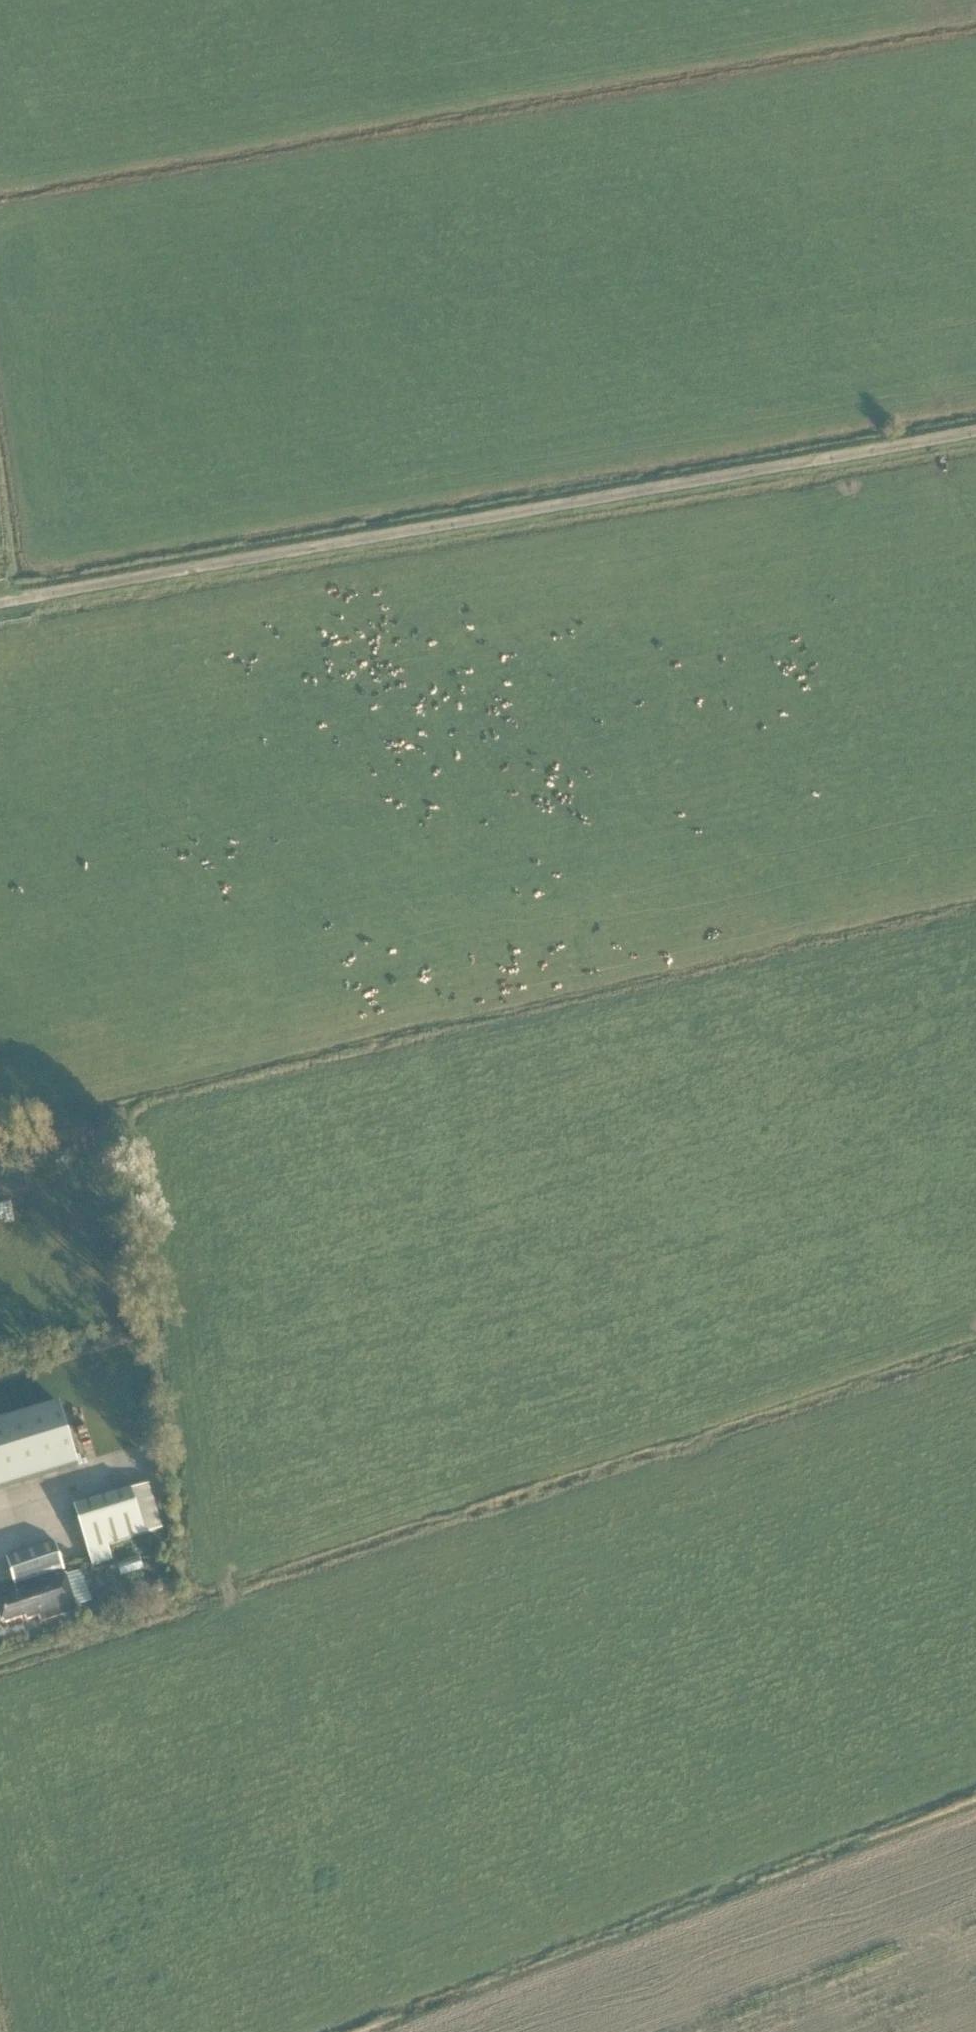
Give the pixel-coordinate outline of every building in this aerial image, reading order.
[(58,1404),(0,1422),(0,1490),(78,1466),(58,1404)] [(94,1567),(112,1562),(107,1546),(162,1529),(152,1497),(160,1495),(156,1482),(75,1507),(94,1567)] [(55,1542),(6,1558),(18,1596),(0,1602),(0,1615),(3,1624),(24,1618),(25,1621),(38,1617),(40,1623),(76,1610),(55,1542)] [(124,1563),(126,1574),(149,1570),(147,1559),(124,1563)] [(153,1591),(158,1594),(163,1592),(165,1587),(163,1580),(158,1577),(153,1579),(150,1584),(153,1591)]
